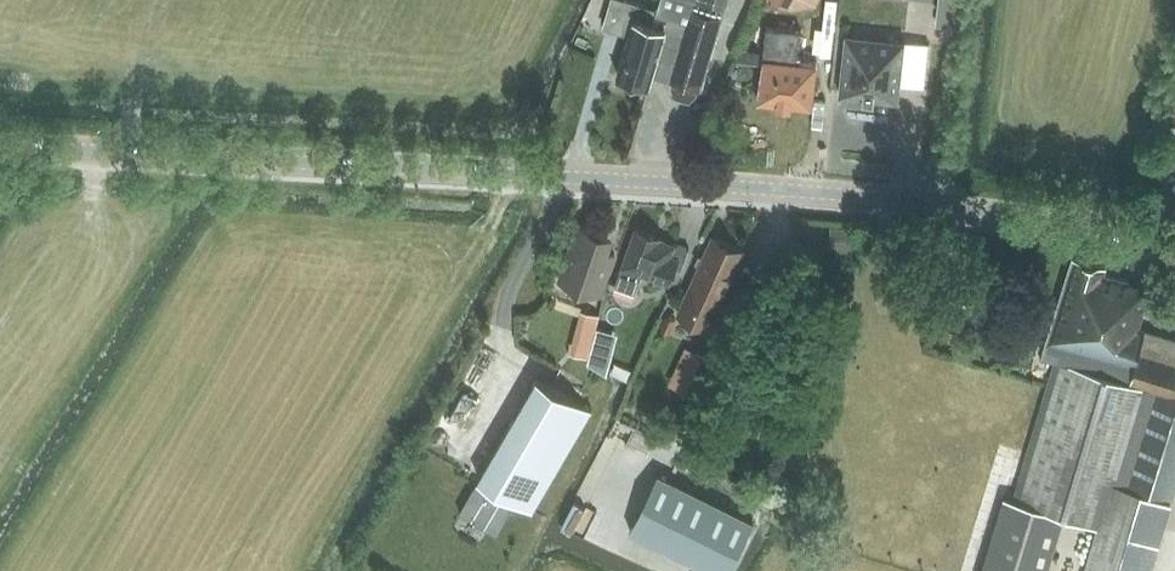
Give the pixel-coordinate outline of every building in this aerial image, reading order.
[(656,11),(622,0),(610,0),(601,30),(628,37),(617,74),(650,84),(653,74),(652,74),(669,15),(656,11)] [(657,10),(670,14),(653,73),(680,81),(679,84),(697,90),(698,86),(703,88),(728,0),(660,0),(657,10)] [(792,9),(815,7),(816,6),(820,0),(775,0),(792,9)] [(768,27),(764,53),(734,50),(733,61),(763,64),(758,100),(795,103),(814,105),(818,68),(844,71),(849,36),(768,27)] [(906,42),(849,36),(844,71),(841,95),(844,96),(844,94),(897,99),(897,101),(899,102),(906,42)] [(613,253),(600,249),(605,233),(577,224),(558,279),(600,293),(613,253)] [(636,229),(615,286),(635,293),(642,274),(676,286),(688,250),(636,229)] [(713,234),(682,301),(676,314),(708,329),(745,250),(713,234)] [(1063,514),(1098,525),(1084,570),(1148,570),(1174,483),(1174,340),(1139,328),(1149,287),(1104,275),(1107,264),(1072,254),(1041,357),(1045,361),(1056,365),(1016,498),(1005,494),(981,570),(1046,570),(1063,514)] [(573,339),(593,343),(603,299),(582,295),(573,339)] [(709,359),(693,352),(678,385),(694,392),(709,359)] [(537,376),(476,480),(532,512),(592,406),(537,376)] [(660,470),(632,527),(720,570),(729,570),(755,518),(660,470)] [(513,506),(475,484),(460,510),(498,532),(513,506)]
